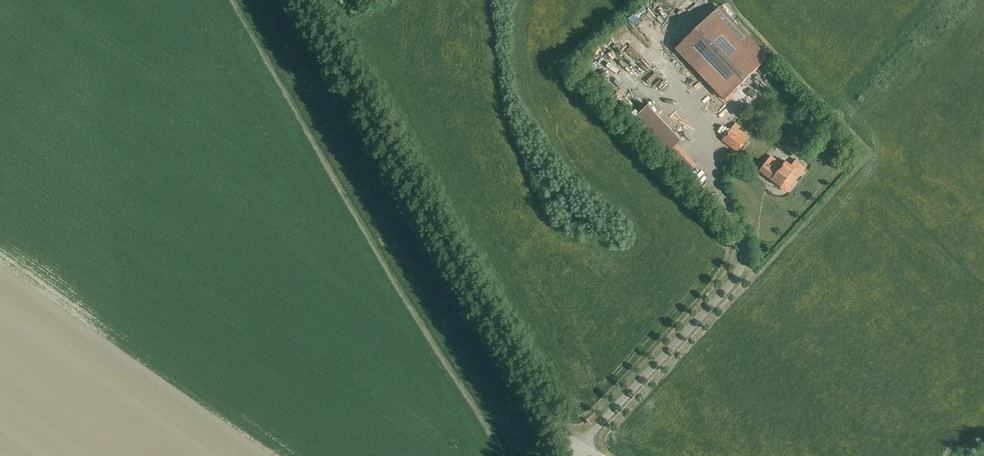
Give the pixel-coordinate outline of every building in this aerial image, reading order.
[(721,6),(676,48),(725,99),(769,56),(721,6)] [(643,19),(649,26),(659,17),(653,10),(643,19)] [(685,68),(688,63),(680,58),(677,64),(685,68)] [(757,88),(763,80),(757,76),(752,83),(757,88)] [(638,115),(671,151),(685,138),(652,103),(638,115)] [(738,150),(745,141),(737,134),(729,143),(738,150)] [(780,187),(798,164),(794,161),(791,166),(785,161),(780,168),(770,160),(767,164),(766,163),(760,171),(780,187)]
